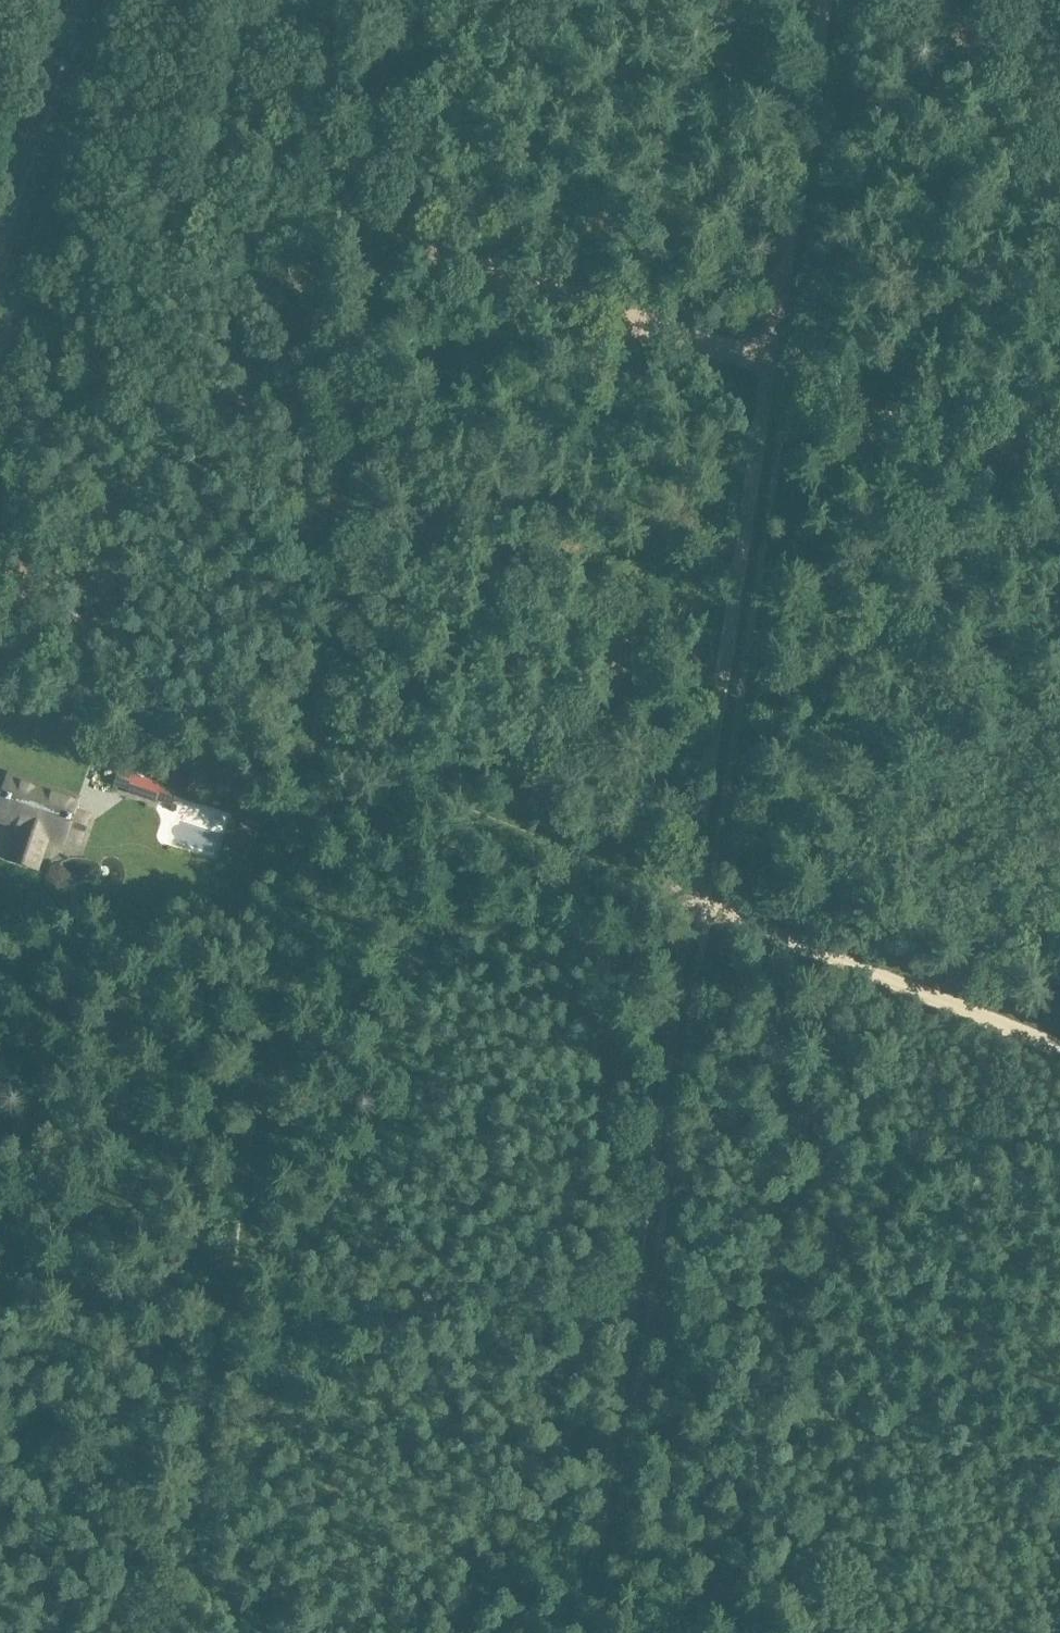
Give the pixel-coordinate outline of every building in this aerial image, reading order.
[(178,788),(132,772),(127,786),(173,802),(178,788)] [(0,800),(0,818),(20,825),(9,855),(37,865),(48,834),(78,844),(87,817),(73,813),(77,802),(7,779),(0,800)] [(158,812),(150,848),(205,861),(215,817),(165,806),(167,800),(118,789),(115,802),(158,812)] [(217,919),(213,932),(230,937),(235,924),(217,919)]
